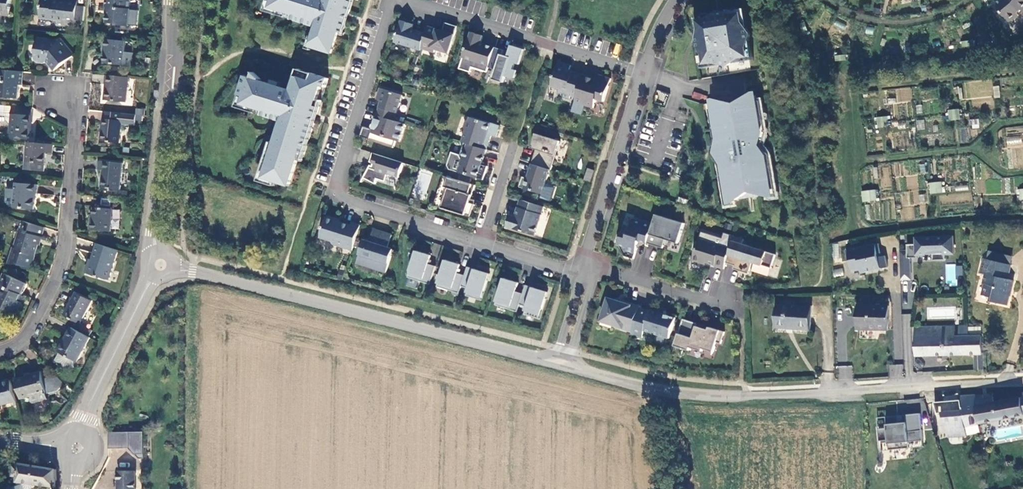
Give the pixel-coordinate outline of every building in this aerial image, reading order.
[(11,0),(0,0),(0,14),(10,15),(11,0)] [(75,20),(77,6),(77,0),(43,0),(40,18),(57,20),(57,26),(75,28),(75,20)] [(105,6),(107,6),(106,22),(116,23),(116,24),(128,25),(130,0),(106,0),(105,6)] [(264,11),(285,18),(285,17),(291,19),(293,15),(270,8),(273,0),(267,0),(264,11)] [(270,8),(293,15),(291,19),(317,27),(314,37),(311,46),(311,47),(333,54),(340,32),(343,33),(353,0),(273,0),(270,8)] [(998,3),(997,7),(1010,23),(1019,15),(1017,13),(1021,10),(1022,11),(1022,0),(1002,0),(998,3)] [(75,20),(83,22),(85,7),(77,6),(75,20)] [(743,23),(742,14),(733,16),(720,12),(708,20),(699,21),(701,30),(699,36),(702,36),(703,42),(697,43),(705,55),(706,64),(715,62),(729,66),(740,58),(749,57),(748,48),(751,34),(743,23)] [(402,21),(395,42),(422,50),(422,49),(427,34),(413,29),(414,24),(402,21)] [(427,34),(422,49),(435,53),(436,49),(449,53),(458,27),(446,23),(443,31),(443,32),(438,30),(438,29),(429,27),(427,34)] [(488,72),(489,68),(496,47),(482,43),(484,36),(472,32),(460,69),(471,72),(473,68),(488,72)] [(55,71),(73,55),(60,39),(58,40),(37,38),(35,60),(35,61),(37,63),(38,62),(45,63),(47,61),(55,71)] [(132,65),(134,52),(125,52),(126,40),(106,39),(105,48),(106,48),(105,63),(132,65)] [(505,50),(496,47),(489,68),(497,70),(494,80),(504,83),(506,76),(515,79),(517,71),(514,70),(516,64),(519,65),(524,49),(512,46),(509,57),(503,55),(505,50)] [(571,96),(577,98),(584,75),(570,71),(571,65),(559,61),(552,86),(561,89),(559,95),(570,99),(571,96)] [(312,81),(314,74),(299,69),(297,76),(312,81)] [(23,72),(15,71),(0,70),(0,97),(18,99),(19,85),(22,85),(23,72)] [(261,79),(255,73),(253,78),(246,76),(240,95),(246,97),(243,104),(264,111),(263,115),(283,121),(276,144),(265,178),(277,182),(291,186),(299,160),(301,153),(305,154),(316,120),(312,119),(318,100),(323,86),(326,87),(329,78),(314,74),(312,81),(297,76),(293,91),(261,81),(261,79)] [(126,102),(128,77),(107,75),(106,83),(107,83),(105,100),(126,102)] [(577,98),(576,100),(576,102),(594,108),(597,99),(604,102),(612,79),(600,75),(600,76),(602,76),(601,79),(599,80),(584,75),(577,98)] [(963,80),(962,98),(992,99),(992,81),(963,80)] [(895,89),(897,103),(912,100),(910,86),(895,89)] [(403,95),(381,88),(377,99),(382,101),(378,115),(395,121),(403,95)] [(256,113),(263,115),(264,111),(243,104),(246,97),(240,95),(236,107),(256,113)] [(762,133),(756,95),(747,97),(741,101),(729,103),(722,101),(713,103),(721,152),(715,153),(723,165),(729,201),(772,194),(766,156),(759,146),(762,133)] [(312,119),(316,120),(322,101),(318,100),(312,119)] [(31,124),(33,107),(13,105),(13,106),(5,106),(5,112),(12,113),(10,138),(29,139),(30,124),(31,124)] [(122,124),(135,125),(136,114),(105,111),(104,119),(103,119),(101,141),(120,143),(122,124)] [(959,111),(948,112),(950,121),(960,120),(959,111)] [(406,124),(395,121),(378,115),(373,129),(364,127),(361,136),(370,139),(370,140),(394,148),(397,140),(400,142),(406,124)] [(465,142),(487,150),(490,141),(486,139),(488,134),(496,137),(500,126),(491,123),(491,124),(471,117),(470,120),(467,121),(465,128),(466,131),(463,142),(465,142)] [(972,128),(979,127),(978,118),(971,119),(972,128)] [(890,129),(888,119),(878,120),(879,130),(890,129)] [(916,130),(924,129),(924,119),(916,120),(916,130)] [(1009,137),(1004,137),(1004,146),(1022,146),(1022,129),(1009,128),(1009,137)] [(552,170),(561,141),(537,134),(532,148),(537,150),(532,164),(550,170),(552,170)] [(53,153),(53,144),(29,142),(26,169),(44,171),(46,152),(53,153)] [(276,187),(277,182),(265,178),(276,144),(271,142),(259,181),(276,187)] [(487,150),(465,142),(461,155),(452,152),(448,165),(450,169),(484,180),(488,166),(483,165),(487,150)] [(365,178),(376,184),(378,179),(386,182),(389,174),(400,178),(404,163),(374,153),(371,162),(374,163),(373,166),(371,165),(365,178)] [(122,163),(99,161),(99,169),(102,169),(101,187),(120,189),(122,163)] [(928,163),(919,164),(920,174),(929,172),(928,163)] [(550,170),(532,164),(528,178),(523,177),(520,187),(543,194),(550,170)] [(414,197),(424,200),(432,171),(422,168),(414,197)] [(592,183),(596,170),(589,168),(585,180),(592,183)] [(447,187),(440,207),(471,217),(476,201),(471,200),(472,197),(476,185),(445,176),(442,186),(447,187)] [(908,189),(918,188),(917,176),(907,177),(908,189)] [(38,185),(17,183),(14,207),(35,209),(36,194),(37,194),(38,185)] [(942,183),(932,185),(933,194),(943,194),(942,183)] [(877,192),(864,195),(865,204),(878,202),(877,192)] [(926,193),(918,194),(919,203),(927,202),(926,193)] [(111,231),(114,198),(95,197),(93,220),(91,220),(90,229),(111,231)] [(536,236),(545,207),(521,200),(517,214),(516,217),(512,216),(511,215),(507,227),(536,236)] [(653,226),(648,243),(663,248),(666,240),(679,244),(685,224),(657,215),(653,226)] [(353,250),(361,225),(353,223),(352,225),(336,220),(335,218),(330,216),(327,217),(321,238),(332,241),(334,245),(353,250)] [(626,234),(622,233),(619,245),(628,248),(625,256),(634,259),(638,249),(640,241),(648,243),(653,226),(634,219),(631,228),(629,227),(626,234)] [(41,236),(44,227),(22,220),(19,230),(22,231),(17,248),(14,247),(11,258),(32,264),(40,239),(41,236)] [(387,272),(394,248),(389,246),(392,235),(374,229),(371,239),(370,241),(365,239),(357,263),(387,272)] [(735,237),(732,247),(727,263),(740,267),(739,270),(749,274),(753,262),(772,268),(776,255),(743,244),(744,240),(735,237)] [(902,250),(903,279),(914,279),(913,257),(920,257),(920,254),(935,254),(935,260),(948,259),(947,253),(956,253),(956,237),(919,238),(919,244),(910,244),(910,250),(902,250)] [(712,244),(700,240),(693,260),(701,263),(704,262),(715,265),(715,266),(725,269),(727,263),(732,247),(722,244),(722,245),(714,243),(712,244)] [(110,279),(118,250),(98,243),(89,273),(110,279)] [(864,272),(890,267),(888,255),(881,257),(881,253),(883,252),(882,243),(848,249),(850,259),(853,259),(855,270),(864,268),(864,272)] [(628,248),(619,245),(625,256),(628,248)] [(431,255),(417,251),(408,278),(430,285),(436,266),(429,264),(431,255)] [(1007,264),(1011,265),(1013,257),(989,251),(987,260),(1007,264)] [(32,264),(11,258),(9,264),(20,265),(31,268),(32,264)] [(987,260),(984,259),(981,274),(987,275),(985,284),(986,284),(983,297),(993,299),(992,302),(1008,306),(1014,281),(1009,280),(1004,279),(1007,264),(987,260)] [(458,273),(461,264),(446,260),(438,286),(459,294),(462,287),(465,276),(458,273)] [(945,285),(957,285),(957,275),(962,275),(962,264),(945,264),(945,285)] [(1011,265),(1007,264),(1004,279),(1009,280),(1013,266),(1011,265)] [(490,274),(468,267),(465,276),(462,287),(469,289),(467,296),(482,301),(490,274)] [(842,268),(832,270),(833,277),(843,275),(842,268)] [(7,274),(3,284),(2,287),(5,288),(1,298),(4,299),(1,307),(0,307),(0,308),(19,316),(25,303),(23,302),(30,284),(7,274)] [(519,283),(504,279),(496,305),(518,312),(520,305),(523,294),(516,292),(519,283)] [(548,292),(526,285),(523,294),(520,305),(527,307),(525,314),(540,319),(548,292)] [(93,300),(77,292),(65,315),(81,323),(93,300)] [(925,312),(929,312),(929,316),(937,316),(937,305),(940,305),(940,297),(925,297),(925,312)] [(633,332),(640,308),(641,306),(622,300),(621,302),(609,299),(602,321),(624,328),(624,329),(633,332)] [(812,330),(812,306),(780,304),(778,328),(812,330)] [(859,330),(890,330),(890,305),(860,305),(859,330)] [(670,339),(676,318),(651,310),(651,311),(640,308),(633,332),(632,334),(643,338),(645,330),(670,339)] [(699,324),(684,319),(675,346),(690,350),(691,348),(703,351),(704,349),(714,352),(717,342),(721,344),(725,332),(710,327),(709,331),(698,327),(699,324)] [(976,370),(984,369),(983,336),(970,336),(969,326),(961,326),(961,335),(956,336),(956,326),(917,328),(918,356),(975,355),(976,370)] [(78,362),(91,337),(72,327),(60,351),(61,352),(57,360),(64,364),(64,369),(75,368),(75,362),(76,361),(78,362)] [(889,364),(889,378),(903,378),(903,364),(889,364)] [(852,379),(852,366),(838,365),(838,379),(852,379)] [(42,371),(32,375),(32,376),(28,377),(18,380),(23,399),(33,396),(35,403),(49,399),(48,395),(47,393),(48,392),(44,380),(42,371)] [(54,374),(44,380),(48,392),(47,393),(48,395),(58,392),(62,387),(64,388),(66,386),(54,374)] [(19,405),(11,379),(3,381),(3,383),(0,384),(0,405),(14,400),(16,406),(19,405)] [(996,401),(995,396),(985,397),(985,394),(960,395),(963,410),(944,414),(951,437),(967,435),(966,428),(1022,416),(1022,398),(996,401)] [(926,440),(923,413),(908,415),(909,422),(907,422),(902,423),(901,415),(889,417),(890,428),(881,429),(882,441),(891,440),(892,450),(913,448),(912,442),(926,440)] [(140,457),(146,457),(146,431),(110,431),(111,447),(132,446),(140,457)] [(987,447),(984,447),(981,449),(980,451),(981,455),(983,457),(986,457),(989,456),(990,453),(989,449),(987,447)] [(56,467),(18,462),(18,465),(12,464),(11,477),(18,477),(17,482),(23,482),(23,484),(10,488),(29,488),(34,488),(34,485),(56,488),(56,467)] [(136,470),(118,470),(118,488),(136,488),(136,470)]
